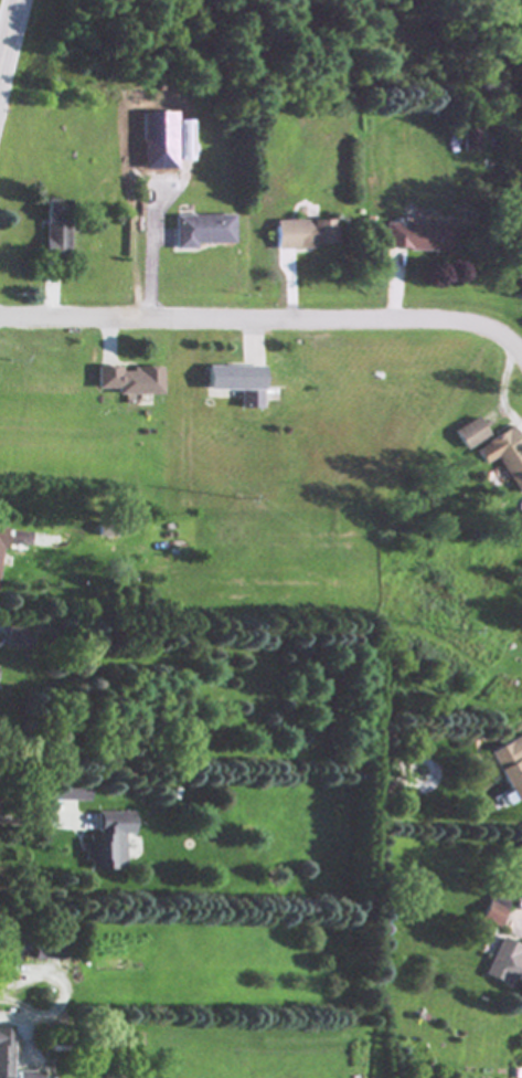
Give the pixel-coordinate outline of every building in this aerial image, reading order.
[(176,170),(176,163),(192,162),(191,122),(176,122),(177,138),(140,139),(141,171),(176,170)] [(463,152),(479,152),(479,127),(463,127),(463,152)] [(42,260),(66,260),(67,201),(43,201),(42,260)] [(195,245),(233,244),(233,216),(173,217),(173,250),(195,250),(195,245)] [(277,251),(312,250),(312,246),(335,245),(334,221),(276,222),(277,251)] [(384,250),(451,252),(451,225),(385,224),(384,250)] [(159,397),(159,369),(129,368),(129,373),(119,373),(119,368),(95,368),(94,391),(115,391),(115,396),(159,397)] [(206,391),(240,392),(239,410),(261,410),(261,368),(206,368),(206,391)] [(464,451),(487,437),(476,418),(453,432),(464,451)] [(510,429),(474,450),(483,465),(496,458),(517,496),(521,493),(521,449),(510,429)] [(97,525),(98,538),(118,537),(118,524),(97,525)] [(4,646),(26,647),(26,628),(4,627),(4,646)] [(508,792),(497,798),(502,809),(521,799),(521,765),(520,761),(521,760),(521,736),(488,753),(508,792)] [(90,802),(90,785),(54,784),(53,802),(90,802)] [(91,871),(125,870),(124,835),(133,835),(132,812),(98,813),(99,835),(86,836),(86,862),(90,862),(91,871)] [(479,921),(496,928),(508,903),(491,895),(479,921)] [(521,960),(521,950),(499,939),(483,976),(510,988),(521,960)] [(10,1029),(0,1029),(0,1077),(9,1077),(10,1029)]
